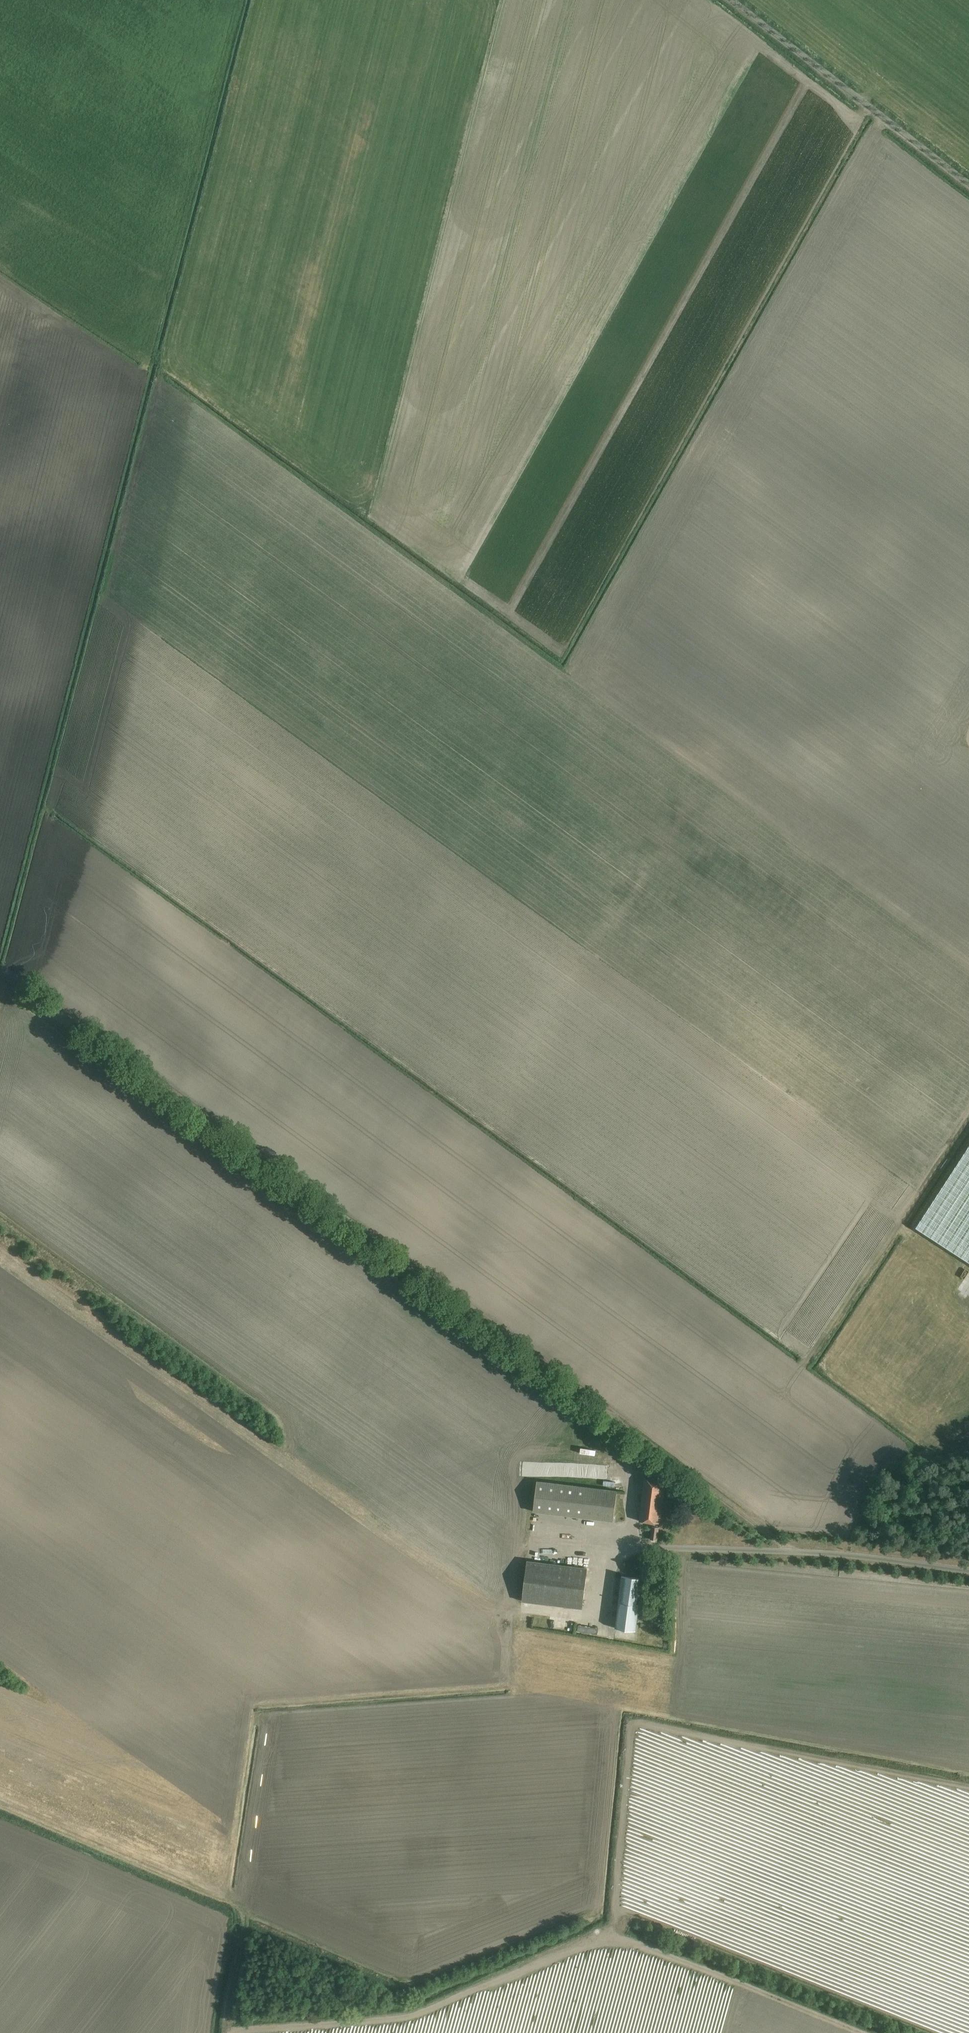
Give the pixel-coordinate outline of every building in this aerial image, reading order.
[(689,773),(692,769),(682,763),(679,767),(689,773)] [(914,1231),(968,1267),(968,1145),(914,1231)] [(645,1476),(640,1521),(660,1524),(665,1478),(645,1476)] [(537,1482),(533,1512),(614,1521),(617,1491),(537,1482)] [(652,1527),(652,1530),(650,1539),(657,1540),(659,1528),(652,1527)] [(524,1603),(581,1610),(586,1569),(529,1563),(524,1603)] [(621,1586),(614,1638),(634,1641),(639,1605),(636,1604),(640,1579),(622,1576),(621,1586)] [(737,1990),(738,1984),(722,1980),(721,1986),(737,1990)]
